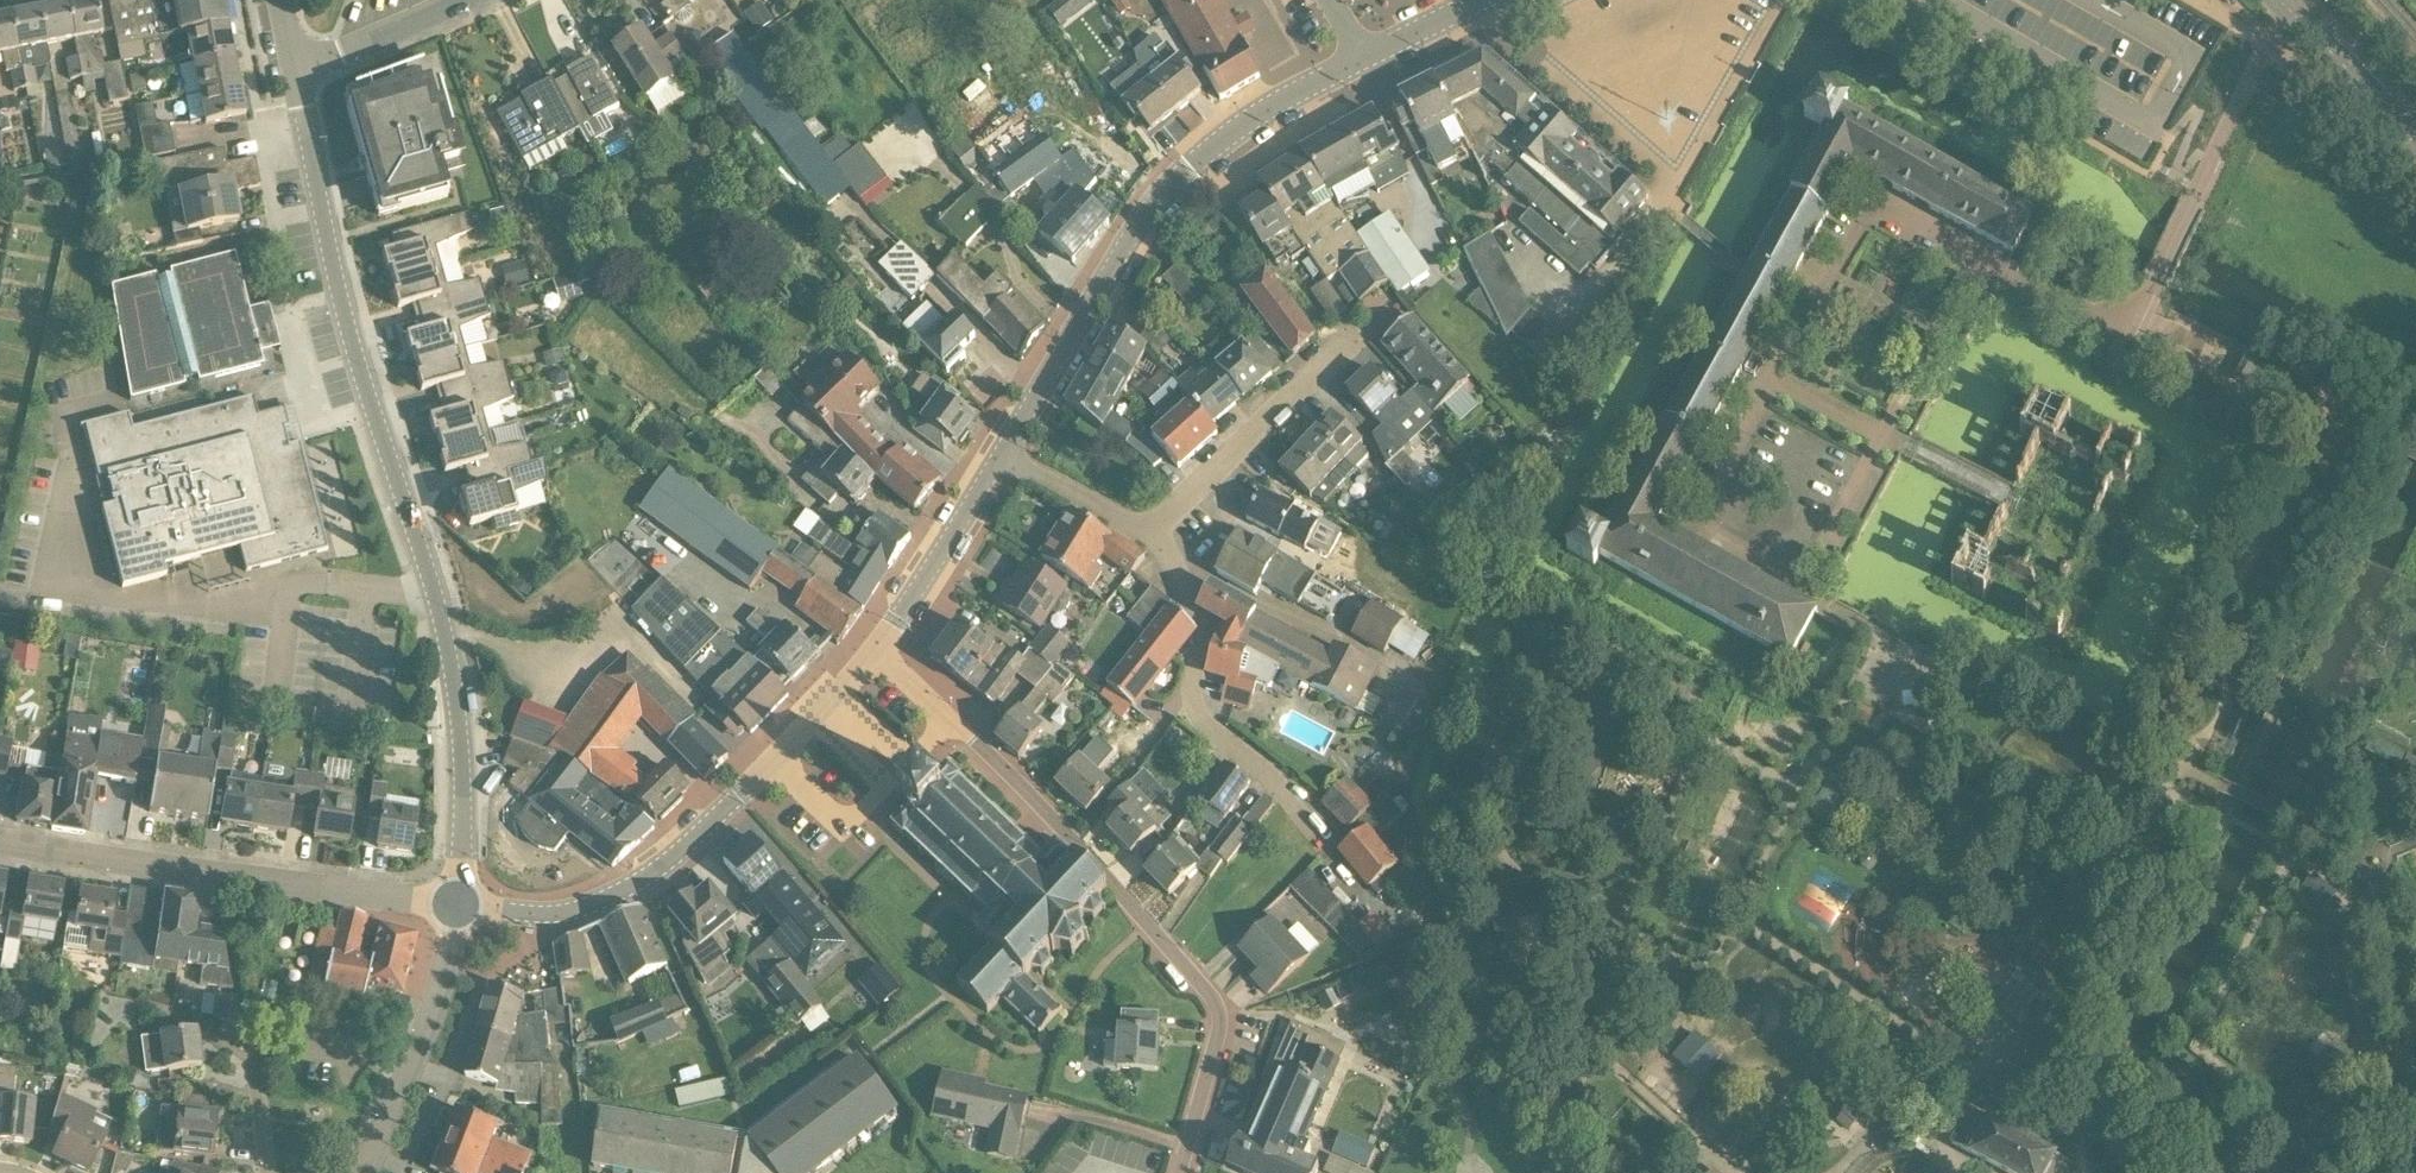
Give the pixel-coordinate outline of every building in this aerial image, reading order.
[(82,79),(97,75),(90,38),(103,35),(96,0),(94,0),(67,5),(74,41),(78,59),(82,79)] [(187,35),(227,27),(228,27),(228,24),(225,25),(220,0),(108,0),(118,49),(143,44),(187,35)] [(665,6),(662,8),(671,22),(692,7),(687,0),(661,0),(665,6)] [(1126,0),(1115,0),(1112,2),(1121,17),(1132,9),(1126,0)] [(1260,79),(1240,39),(1254,31),(1247,19),(1234,26),(1220,0),(1162,0),(1221,101),(1260,79)] [(1056,2),(1045,10),(1059,28),(1070,19),(1056,2)] [(775,22),(761,4),(744,16),(758,34),(775,22)] [(46,47),(74,41),(67,5),(39,11),(46,47)] [(18,52),(46,47),(39,11),(11,17),(18,52)] [(18,52),(11,17),(0,19),(0,56),(1,55),(5,74),(10,73),(14,91),(25,89),(21,69),(18,52)] [(678,82),(693,72),(665,26),(664,27),(665,29),(648,39),(644,32),(615,50),(634,80),(633,80),(647,102),(678,82)] [(187,35),(193,65),(233,57),(227,27),(187,35)] [(687,30),(683,49),(697,52),(701,33),(687,30)] [(1151,83),(1155,80),(1175,114),(1201,93),(1189,78),(1193,75),(1181,60),(1180,60),(1167,44),(1164,47),(1156,37),(1135,53),(1138,66),(1151,83)] [(813,192),(840,172),(821,150),(738,38),(709,57),(813,192)] [(143,44),(118,49),(121,63),(145,59),(143,44)] [(1504,182),(1506,183),(1563,126),(1557,121),(1556,122),(1490,63),(1490,62),(1489,61),(1488,63),(1481,56),(1434,80),(1465,142),(1478,169),(1487,159),(1507,179),(1504,182)] [(193,65),(199,95),(239,87),(233,57),(193,65)] [(70,81),(82,79),(78,59),(66,61),(70,81)] [(555,86),(581,130),(620,108),(594,60),(568,74),(570,78),(555,86)] [(103,66),(102,67),(105,81),(109,104),(127,101),(120,63),(103,66)] [(357,162),(360,173),(364,172),(378,218),(448,198),(441,173),(462,167),(440,87),(442,87),(435,63),(421,68),(421,66),(354,91),(354,92),(345,96),(348,108),(346,108),(361,161),(357,162)] [(21,69),(25,89),(36,87),(32,67),(21,69)] [(128,78),(131,92),(145,89),(142,75),(128,78)] [(1155,80),(1151,83),(1137,94),(1125,78),(1112,88),(1124,104),(1123,105),(1136,120),(1139,118),(1152,133),(1175,114),(1155,80)] [(1465,142),(1434,80),(1400,97),(1403,104),(1392,109),(1431,187),(1444,181),(1439,171),(1458,162),(1451,150),(1465,142)] [(581,130),(555,86),(553,82),(523,99),(525,103),(500,116),(499,114),(498,115),(526,163),(564,142),(582,132),(581,130)] [(36,87),(25,89),(27,99),(38,97),(36,87)] [(239,87),(199,95),(185,98),(191,124),(204,121),(205,126),(244,118),(244,121),(246,121),(239,87)] [(1788,664),(1815,616),(1654,527),(1740,372),(1753,379),(1761,365),(1748,357),(1852,169),(2012,255),(2031,220),(2027,218),(1838,115),(1842,110),(1818,96),(1806,120),(1828,132),(1751,272),(1741,267),(1734,278),(1744,284),(1733,304),(1607,537),(1585,526),(1566,557),(1596,572),(1599,563),(1788,664)] [(1373,112),(1343,129),(1368,176),(1386,166),(1382,159),(1390,155),(1401,174),(1408,171),(1399,150),(1389,131),(1385,133),(1373,112)] [(1034,121),(984,156),(1014,202),(1040,183),(1050,198),(1044,205),(1052,213),(1046,218),(1052,224),(1041,235),(1073,265),(1076,262),(1075,261),(1106,227),(1107,227),(1110,225),(1079,197),(1082,193),(1040,135),(1043,134),(1034,121)] [(169,124),(139,131),(145,160),(175,154),(169,124)] [(1563,126),(1506,183),(1569,238),(1566,242),(1531,211),(1519,224),(1570,269),(1581,256),(1598,270),(1598,271),(1626,238),(1625,237),(1622,241),(1616,236),(1648,201),(1619,176),(1563,126)] [(821,150),(840,172),(853,187),(863,199),(888,180),(848,129),(821,150)] [(1301,154),(1331,198),(1339,210),(1376,189),(1368,176),(1343,129),(1300,153),(1301,154)] [(99,174),(136,168),(135,161),(105,165),(100,134),(91,135),(99,174)] [(968,167),(980,159),(965,135),(950,144),(968,167)] [(45,153),(48,170),(66,166),(63,149),(45,153)] [(202,243),(200,230),(238,222),(232,193),(260,187),(260,186),(258,186),(254,162),(255,162),(255,161),(227,166),(223,150),(158,164),(176,249),(202,243)] [(1259,181),(1263,188),(1283,219),(1307,252),(1312,258),(1323,273),(1327,280),(1328,282),(1339,274),(1354,264),(1369,254),(1357,237),(1339,210),(1331,198),(1301,154),(1259,181)] [(1283,219),(1263,188),(1252,196),(1249,192),(1229,205),(1237,216),(1241,214),(1252,232),(1254,231),(1277,265),(1290,256),(1293,261),(1307,252),(1283,219)] [(965,248),(991,223),(966,197),(939,224),(965,248)] [(493,226),(506,222),(502,209),(489,213),(493,226)] [(469,214),(437,223),(392,236),(392,238),(398,236),(402,249),(382,255),(387,271),(390,270),(393,281),(441,268),(435,248),(474,231),(469,214)] [(1388,216),(1357,237),(1369,254),(1388,284),(1389,283),(1398,295),(1428,274),(1388,216)] [(1497,247),(1490,235),(1465,250),(1472,265),(1497,247)] [(1472,265),(1479,280),(1504,260),(1497,247),(1472,265)] [(1369,254),(1354,264),(1339,274),(1360,304),(1388,284),(1369,254)] [(892,255),(879,267),(913,301),(925,289),(892,255)] [(1596,272),(1598,270),(1581,256),(1570,269),(1580,278),(1590,267),(1596,272)] [(171,279),(158,282),(184,382),(197,379),(199,384),(263,367),(259,351),(263,350),(262,347),(277,344),(278,350),(279,350),(271,317),(265,318),(263,309),(268,307),(268,306),(249,311),(234,257),(170,274),(171,279)] [(935,277),(964,307),(1022,361),(1045,331),(1017,302),(1021,298),(1003,280),(988,295),(973,280),(974,279),(954,258),(935,277)] [(1313,280),(1323,273),(1312,258),(1302,265),(1313,280)] [(1479,280),(1486,295),(1511,272),(1504,260),(1479,280)] [(526,282),(521,265),(506,269),(511,286),(526,282)] [(416,319),(485,300),(479,282),(446,287),(441,268),(393,281),(396,292),(393,293),(398,310),(417,304),(421,317),(415,318),(416,319)] [(1163,280),(1187,307),(1201,296),(1176,268),(1163,280)] [(582,276),(577,277),(580,286),(585,285),(585,284),(593,281),(590,271),(582,273),(582,276)] [(1486,295),(1493,309),(1518,285),(1511,272),(1486,295)] [(576,274),(553,281),(560,304),(583,297),(580,286),(577,277),(576,274)] [(1293,356),(1314,338),(1266,274),(1244,292),(1293,356)] [(156,276),(111,288),(130,402),(185,388),(184,382),(158,282),(156,276)] [(851,277),(832,294),(840,304),(863,288),(851,277)] [(1328,282),(1327,280),(1311,292),(1331,321),(1347,311),(1327,282),(1328,282)] [(1345,284),(1337,290),(1347,305),(1356,299),(1345,284)] [(1493,309),(1500,324),(1525,298),(1518,285),(1493,309)] [(1511,334),(1532,310),(1525,298),(1500,324),(1507,339),(1511,334)] [(489,317),(485,300),(416,319),(416,320),(421,319),(425,331),(405,337),(410,353),(413,353),(416,364),(464,350),(459,331),(489,317)] [(926,306),(929,309),(907,330),(905,328),(903,329),(906,332),(925,352),(946,375),(964,357),(960,353),(975,338),(955,317),(946,325),(928,305),(926,306)] [(1544,322),(1532,310),(1511,334),(1523,345),(1544,322)] [(1414,392),(1430,409),(1435,415),(1469,384),(1409,319),(1385,341),(1401,359),(1418,388),(1414,392)] [(1557,333),(1544,322),(1523,345),(1536,356),(1557,333)] [(1098,351),(1135,372),(1149,349),(1112,327),(1098,351)] [(1147,331),(1138,342),(1148,348),(1156,339),(1147,331)] [(1569,343),(1557,333),(1536,356),(1548,367),(1569,343)] [(1222,392),(1235,407),(1243,400),(1244,401),(1283,368),(1255,336),(1212,373),(1226,388),(1222,392)] [(2207,369),(2251,391),(2262,369),(2217,348),(2207,369)] [(470,369),(464,350),(416,364),(420,375),(416,376),(421,392),(440,386),(444,399),(439,401),(439,402),(508,382),(503,365),(470,369)] [(1122,395),(1135,372),(1098,351),(1085,374),(1122,395)] [(547,367),(563,362),(560,352),(544,357),(547,367)] [(838,442),(858,422),(852,415),(856,410),(858,412),(879,391),(848,361),(831,378),(840,386),(823,403),(816,396),(803,408),(838,442)] [(784,387),(767,367),(755,378),(772,398),(784,387)] [(1411,412),(1405,406),(1371,370),(1348,392),(1383,428),(1373,437),(1388,467),(1386,469),(1406,490),(1411,485),(1425,499),(1439,486),(1423,474),(1422,474),(1403,454),(1411,446),(1394,428),(1411,412)] [(553,388),(569,383),(565,371),(549,375),(553,388)] [(1153,381),(1163,393),(1172,384),(1162,373),(1153,381)] [(1226,388),(1212,373),(1200,384),(1192,374),(1175,389),(1189,404),(1211,427),(1235,407),(1222,392),(1226,388)] [(962,445),(977,424),(978,423),(958,408),(962,403),(927,374),(914,390),(936,407),(915,434),(944,455),(953,443),(957,446),(959,443),(962,445)] [(1164,460),(1135,430),(1137,427),(1111,413),(1122,395),(1085,374),(1066,406),(1127,445),(1146,460),(1154,469),(1164,460)] [(1163,393),(1153,381),(1143,390),(1153,402),(1163,393)] [(508,382),(439,402),(439,403),(445,401),(448,414),(429,419),(433,436),(437,435),(440,446),(488,432),(482,413),(513,399),(508,382)] [(300,444),(289,447),(285,431),(290,429),(285,410),(258,417),(253,399),(133,430),(129,415),(84,426),(98,479),(107,477),(114,507),(102,510),(122,589),(166,578),(164,568),(240,548),(246,573),(328,552),(300,444)] [(1211,427),(1189,404),(1154,435),(1157,445),(1179,470),(1217,435),(1211,427)] [(2068,419),(2034,404),(2019,439),(2032,445),(2039,448),(2052,454),(2054,450),(2056,445),(2068,419)] [(689,422),(694,414),(683,406),(677,414),(689,422)] [(877,480),(838,442),(803,408),(802,410),(800,408),(787,423),(825,456),(802,483),(829,507),(842,493),(856,506),(859,502),(862,502),(866,496),(866,494),(877,480)] [(1331,416),(1316,432),(1357,472),(1369,459),(1361,447),(1363,445),(1331,416)] [(886,450),(858,422),(838,442),(877,480),(916,513),(941,483),(912,457),(909,461),(891,445),(886,450)] [(468,482),(531,464),(526,446),(493,451),(488,432),(440,446),(443,457),(440,458),(444,474),(464,469),(468,482)] [(1337,493),(1357,472),(1316,432),(1295,454),(1337,493)] [(2143,455),(2109,440),(2099,464),(2096,470),(2094,474),(2107,480),(2114,483),(2127,489),(2143,455)] [(2032,445),(1980,559),(1987,562),(2039,448),(2032,445)] [(2099,464),(2056,445),(2054,450),(2096,470),(2099,464)] [(1284,485),(1290,481),(1311,500),(1313,499),(1325,506),(1337,493),(1295,454),(1280,471),(1281,472),(1278,479),(1284,485)] [(545,462),(532,466),(531,464),(468,482),(468,483),(474,482),(478,494),(458,500),(463,516),(466,516),(469,527),(492,521),(495,531),(518,525),(515,515),(518,514),(513,496),(547,482),(545,462)] [(2059,478),(2042,471),(2035,485),(2032,484),(2027,493),(2039,498),(2034,509),(2035,509),(2040,499),(2049,503),(2031,544),(2014,537),(2008,552),(2024,559),(2015,579),(2022,582),(2031,562),(2059,574),(2079,529),(2059,520),(2054,533),(2047,530),(2072,473),(2062,469),(2059,478)] [(676,474),(670,470),(640,511),(753,591),(767,571),(807,600),(799,610),(843,641),(862,614),(742,528),(676,474)] [(1509,485),(1502,492),(1519,511),(1526,500),(1509,485)] [(790,497),(781,491),(775,500),(784,506),(790,497)] [(1261,495),(1247,520),(1247,521),(1279,538),(1279,537),(1296,547),(1304,532),(1287,523),(1293,513),(1261,495)] [(1132,575),(1145,559),(1073,514),(1042,561),(1084,588),(1103,558),(1132,575)] [(879,515),(858,546),(866,553),(889,570),(912,538),(879,515)] [(1432,536),(1440,522),(1433,517),(1425,531),(1432,536)] [(866,553),(858,546),(857,547),(821,521),(808,539),(842,563),(851,551),(861,558),(850,576),(820,556),(804,543),(791,560),(828,588),(863,610),(889,570),(866,553)] [(1278,554),(1240,534),(1217,575),(1255,595),(1262,583),(1301,604),(1315,578),(1278,554)] [(1474,550),(1465,545),(1461,552),(1470,557),(1474,550)] [(1980,559),(1964,552),(1949,586),(1982,601),(1992,579),(1996,571),(1998,567),(1987,562),(1980,559)] [(1043,631),(1054,612),(1059,615),(1065,612),(1070,604),(1070,599),(1065,596),(1067,591),(1028,566),(1009,596),(1004,593),(998,604),(1043,631)] [(2038,591),(1996,571),(1992,579),(2035,598),(2038,591)] [(725,707),(752,735),(789,697),(784,692),(753,663),(662,580),(654,590),(639,607),(634,613),(713,702),(717,698),(725,707)] [(525,599),(531,588),(516,581),(511,591),(525,599)] [(1271,688),(1280,670),(1356,711),(1377,670),(1334,648),(1333,650),(1256,612),(1257,611),(1250,608),(1211,587),(1200,607),(1229,624),(1221,640),(1218,639),(1208,670),(1231,677),(1223,703),(1249,710),(1257,683),(1271,688)] [(1127,619),(1147,635),(1168,609),(1172,604),(1152,589),(1127,619)] [(1352,635),(1385,655),(1390,648),(1415,663),(1429,641),(1371,604),(1352,635)] [(1172,608),(1170,610),(1149,636),(1107,687),(1133,708),(1196,630),(1172,608)] [(773,642),(753,663),(784,692),(818,657),(780,621),(776,626),(760,611),(748,624),(764,638),(766,636),(773,642)] [(958,624),(931,660),(993,707),(1017,676),(1037,692),(1059,663),(1072,647),(1047,628),(1021,661),(1003,647),(1001,650),(980,633),(977,638),(958,624)] [(66,648),(79,650),(80,638),(68,636),(66,648)] [(14,668),(37,670),(40,646),(16,644),(14,668)] [(8,675),(12,654),(0,652),(0,673),(8,675)] [(575,723),(552,756),(636,808),(653,819),(653,818),(656,821),(659,818),(662,822),(684,800),(681,797),(689,789),(671,771),(665,771),(645,789),(633,772),(637,768),(614,755),(641,720),(705,782),(729,759),(693,723),(670,741),(642,713),(640,715),(621,696),(644,673),(629,657),(596,693),(575,723)] [(996,741),(1020,760),(1045,730),(1032,720),(1048,700),(1054,705),(1077,677),(1059,663),(1037,692),(996,741)] [(149,707),(160,708),(161,700),(150,698),(149,707)] [(1875,712),(1859,704),(1852,718),(1867,726),(1875,712)] [(208,822),(216,770),(165,763),(170,730),(162,729),(166,710),(149,707),(144,741),(142,760),(157,762),(149,813),(208,822)] [(86,833),(96,779),(136,787),(140,760),(142,760),(144,741),(100,733),(98,742),(67,736),(50,830),(52,830),(52,832),(82,836),(86,833)] [(222,734),(216,768),(232,771),(237,737),(222,734)] [(1642,748),(1655,759),(1666,746),(1652,736),(1642,748)] [(7,778),(13,743),(0,741),(0,777),(7,778)] [(514,742),(511,748),(505,766),(521,773),(511,786),(529,801),(518,823),(519,826),(521,830),(523,834),(525,837),(528,840),(531,843),(534,846),(537,848),(541,850),(546,852),(550,853),(556,853),(571,835),(612,867),(613,869),(655,829),(654,828),(631,813),(636,808),(552,756),(514,742)] [(1057,786),(1087,813),(1111,788),(1095,773),(1111,757),(1098,744),(1082,761),(1081,760),(1057,786)] [(46,757),(43,772),(59,775),(61,759),(46,757)] [(299,761),(297,773),(295,773),(293,785),(262,780),(254,830),(287,835),(291,808),(304,810),(310,775),(312,764),(299,761)] [(988,1014),(1002,1000),(1041,1036),(1063,1012),(1026,977),(1032,971),(1042,973),(1043,976),(1045,975),(1044,973),(1051,966),(1053,967),(1054,964),(1051,963),(1054,953),(1055,951),(1072,954),(1073,958),(1076,958),(1075,954),(1085,943),(1089,944),(1090,941),(1086,940),(1082,923),(1083,922),(1081,919),(1083,916),(1094,919),(1094,922),(1097,921),(1096,918),(1103,911),(1106,912),(1106,909),(1104,909),(1100,899),(1107,891),(1075,860),(1075,861),(1057,844),(1055,846),(1045,837),(1037,845),(1038,846),(1034,850),(1027,844),(1030,841),(1028,839),(1025,842),(1011,828),(1014,825),(996,807),(992,811),(978,797),(980,794),(978,792),(976,795),(960,780),(961,779),(949,767),(931,786),(924,779),(925,777),(922,775),(921,776),(920,774),(898,797),(900,798),(899,800),(902,802),(903,801),(910,807),(892,826),(905,838),(906,837),(922,852),(919,854),(921,856),(924,854),(938,867),(935,871),(953,888),(957,885),(971,898),(968,902),(971,903),(973,901),(982,910),(978,911),(979,912),(970,921),(977,928),(975,930),(989,944),(972,963),(976,967),(958,986),(988,1014)] [(1227,767),(1201,801),(1227,818),(1251,785),(1227,767)] [(54,776),(44,774),(27,770),(24,786),(23,786),(17,823),(28,825),(28,826),(33,827),(33,828),(34,828),(44,830),(54,776)] [(353,807),(355,793),(323,788),(325,777),(310,775),(304,810),(318,812),(314,839),(347,844),(353,807)] [(221,824),(254,830),(262,780),(261,780),(259,792),(227,787),(221,824)] [(1365,832),(1343,850),(1341,851),(1379,897),(1404,877),(1384,853),(1389,848),(1379,836),(1403,817),(1390,802),(1373,809),(1347,781),(1322,805),(1349,832),(1358,824),(1365,832)] [(1805,816),(1839,835),(1862,793),(1840,781),(1833,793),(1821,786),(1805,816)] [(1364,794),(1376,806),(1388,794),(1376,782),(1364,794)] [(367,820),(381,822),(377,849),(411,854),(416,816),(384,812),(388,787),(372,785),(367,820)] [(1145,801),(1130,785),(1109,805),(1121,819),(1108,832),(1131,856),(1156,832),(1143,818),(1151,810),(1144,802),(1145,801)] [(1250,837),(1274,807),(1264,799),(1240,829),(1250,837)] [(1227,818),(1201,801),(1191,815),(1217,831),(1227,819),(1227,818)] [(1211,851),(1228,864),(1250,837),(1240,829),(1233,823),(1211,851)] [(1169,842),(1172,846),(1146,871),(1170,896),(1202,866),(1188,852),(1189,850),(1174,835),(1169,842)] [(737,854),(725,865),(755,899),(755,898),(784,931),(772,941),(795,967),(796,966),(806,978),(844,945),(753,840),(742,849),(741,849),(737,853),(737,854)] [(1691,842),(1683,860),(1684,861),(1694,865),(1702,848),(1693,843),(1691,842)] [(1860,861),(1861,868),(1867,872),(1873,871),(1877,865),(1877,857),(1870,853),(1863,855),(1860,861)] [(1313,884),(1305,875),(1291,888),(1300,897),(1313,884)] [(11,907),(5,942),(1,972),(15,974),(24,920),(57,926),(63,889),(29,883),(25,909),(11,907)] [(670,913),(684,930),(680,933),(685,943),(683,944),(702,978),(703,977),(709,989),(731,971),(724,959),(733,951),(726,937),(736,928),(733,922),(737,919),(710,887),(690,904),(686,899),(670,913)] [(126,918),(119,959),(118,964),(174,974),(176,963),(189,965),(195,931),(199,908),(200,908),(201,907),(201,906),(195,899),(194,898),(193,898),(192,900),(131,891),(127,918),(126,918)] [(81,893),(78,917),(68,915),(63,951),(119,959),(126,918),(111,916),(114,898),(81,893)] [(1343,913),(1328,899),(1316,913),(1330,927),(1343,913)] [(667,968),(650,930),(640,909),(604,925),(630,984),(667,968)] [(1381,949),(1345,911),(1343,913),(1330,927),(1364,960),(1381,949)] [(332,952),(325,981),(315,979),(313,990),(379,1001),(382,991),(401,996),(416,938),(379,929),(373,962),(356,958),(365,918),(344,913),(334,952),(332,952)] [(1241,950),(1244,954),(1261,972),(1253,979),(1268,996),(1308,959),(1272,921),(1241,950)] [(196,985),(233,991),(218,934),(195,931),(189,965),(199,967),(196,985)] [(557,947),(555,947),(560,978),(591,974),(581,935),(557,946),(557,947)] [(527,983),(547,979),(543,961),(524,965),(527,983)] [(823,1008),(795,967),(769,990),(800,1026),(823,1008)] [(901,991),(881,967),(861,984),(881,1008),(901,991)] [(854,980),(844,990),(868,1014),(878,1004),(854,980)] [(1350,985),(1336,992),(1341,1003),(1356,996),(1350,985)] [(523,996),(492,986),(479,1030),(502,1037),(494,1085),(496,1086),(510,1094),(517,1094),(517,1105),(543,1106),(543,1128),(564,1127),(560,1097),(561,1097),(557,1068),(551,1055),(548,1027),(572,1025),(570,1012),(565,1013),(561,991),(523,996)] [(214,999),(210,1019),(240,1027),(242,1027),(235,1000),(214,999)] [(661,1004),(610,1023),(620,1047),(644,1037),(649,1048),(680,1035),(675,1020),(667,1023),(661,1004)] [(1121,1031),(1120,1040),(1120,1049),(1118,1070),(1156,1072),(1159,1033),(1158,1033),(1159,1016),(1123,1014),(1121,1031)] [(1239,1172),(1316,1172),(1317,1170),(1306,1165),(1311,1154),(1301,1149),(1347,1047),(1294,1024),(1274,1069),(1278,1071),(1245,1145),(1241,1143),(1229,1169),(1239,1172)] [(502,1037),(479,1030),(466,1077),(494,1085),(502,1037)] [(197,1032),(160,1037),(165,1072),(202,1067),(197,1032)] [(745,1155),(758,1157),(756,1172),(817,1172),(833,1161),(843,1154),(859,1141),(869,1134),(885,1121),(895,1114),(898,1112),(858,1060),(845,1070),(746,1145),(745,1155)] [(81,1080),(83,1069),(67,1066),(65,1077),(81,1080)] [(29,1146),(33,1105),(12,1103),(16,1071),(0,1069),(0,1143),(29,1146)] [(934,1117),(992,1130),(986,1156),(1016,1164),(1028,1100),(1003,1095),(972,1087),(973,1082),(944,1075),(934,1117)] [(731,1080),(676,1094),(680,1110),(735,1096),(731,1080)] [(87,1172),(88,1172),(112,1122),(96,1115),(98,1112),(66,1097),(49,1133),(63,1140),(55,1158),(87,1172)] [(184,1099),(183,1111),(206,1113),(208,1101),(184,1099)] [(183,1111),(179,1110),(174,1156),(212,1160),(217,1114),(206,1113),(183,1111)] [(1970,1111),(1952,1146),(2004,1172),(2057,1172),(2064,1161),(1970,1111)] [(523,1172),(525,1172),(532,1156),(493,1141),(498,1129),(459,1113),(457,1117),(454,1116),(448,1133),(451,1134),(447,1144),(523,1172)] [(594,1168),(615,1172),(616,1165),(629,1168),(628,1172),(649,1172),(649,1171),(659,1172),(733,1172),(739,1141),(603,1117),(594,1168)] [(1080,1152),(1058,1141),(1043,1172),(1070,1172),(1080,1152)] [(447,1144),(443,1153),(440,1152),(434,1169),(437,1171),(436,1172),(523,1172),(447,1144)] [(758,1157),(745,1155),(744,1155),(741,1172),(756,1172),(758,1157)] [(1331,1156),(1325,1172),(1324,1172),(1370,1172),(1331,1156)] [(168,1172),(211,1172),(204,1170),(173,1164),(168,1172)]
